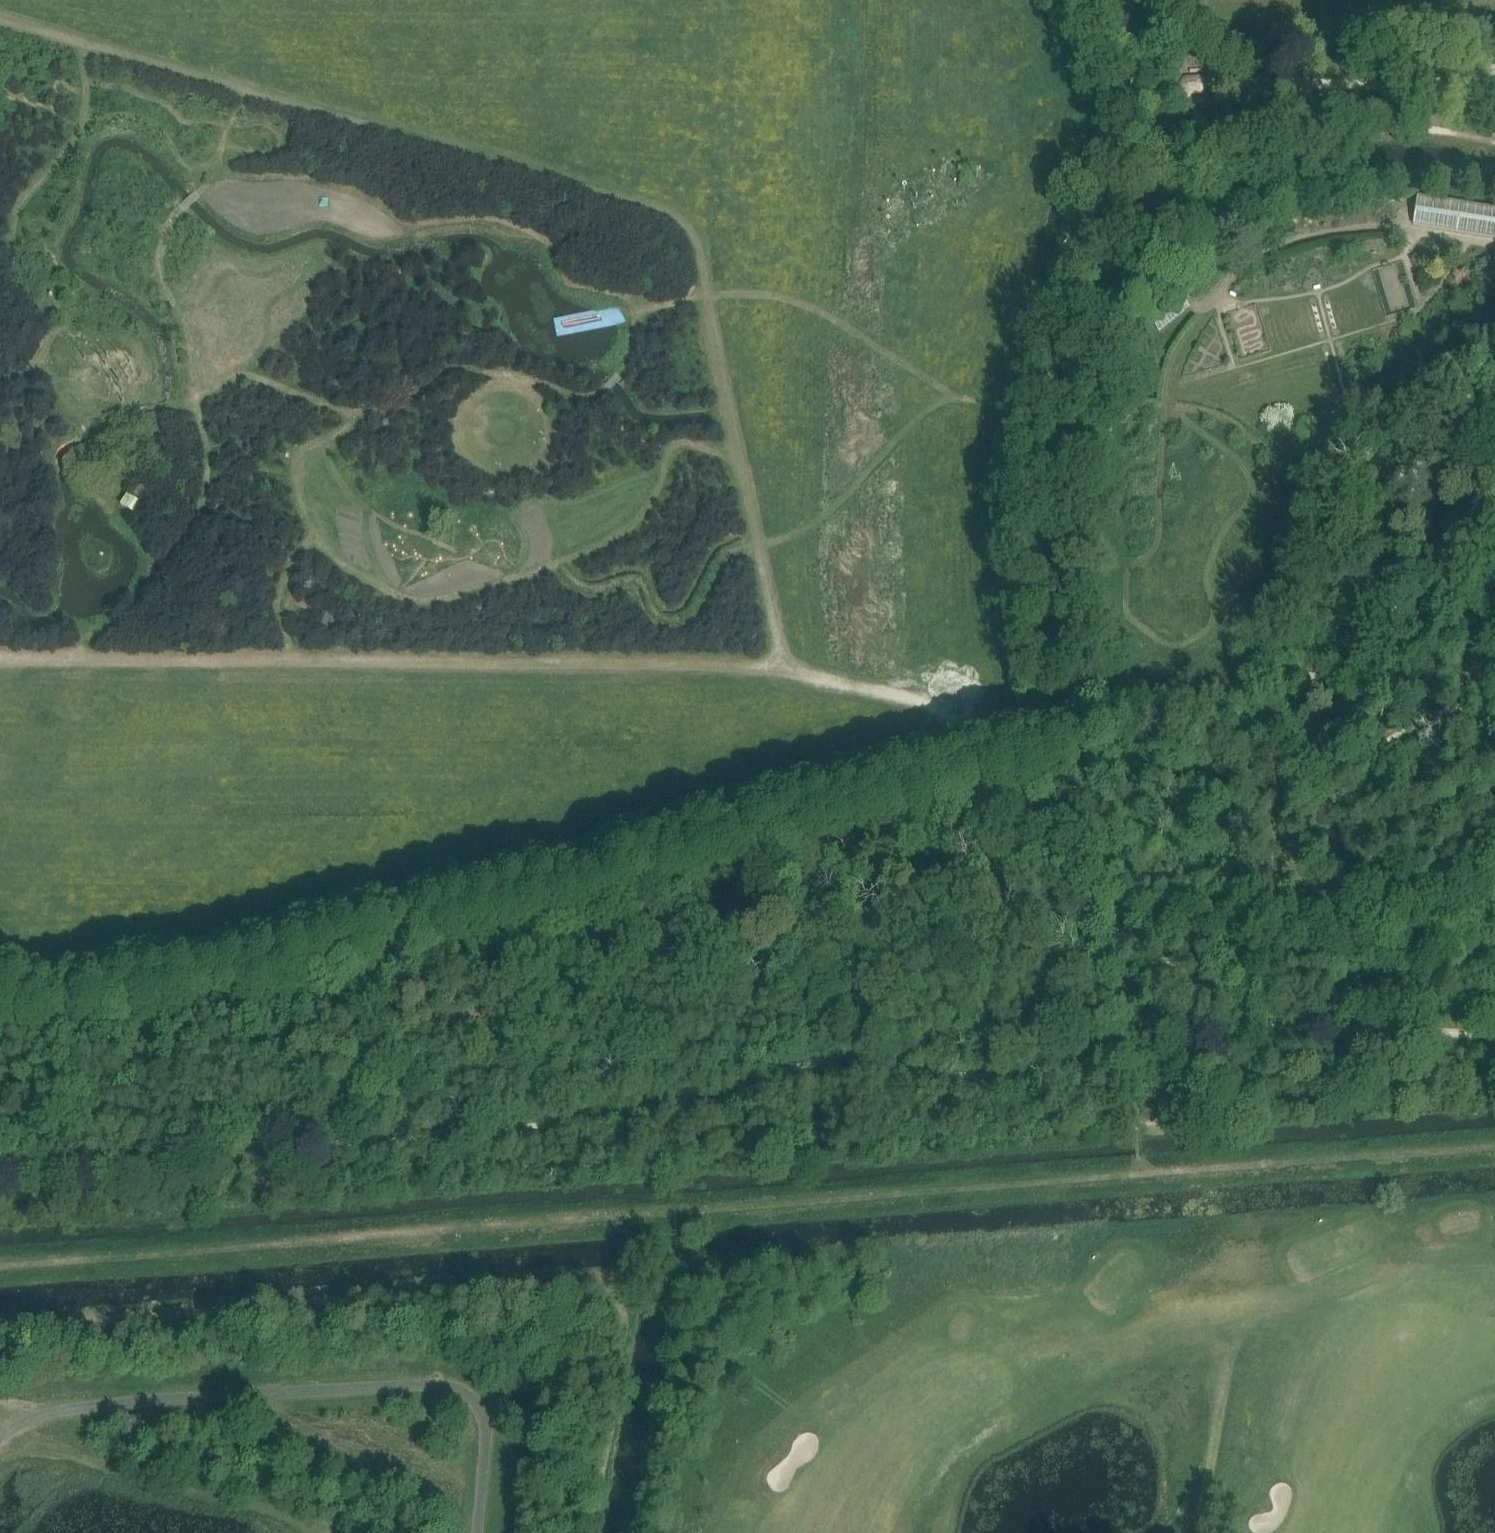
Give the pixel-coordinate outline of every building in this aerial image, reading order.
[(1416,198),(1412,225),(1494,237),(1494,209),(1416,198)] [(1179,271),(1187,282),(1199,273),(1191,262),(1179,271)] [(1189,308),(1176,291),(1146,315),(1159,332),(1189,308)] [(322,612),(318,625),(326,628),(330,615),(322,612)]
